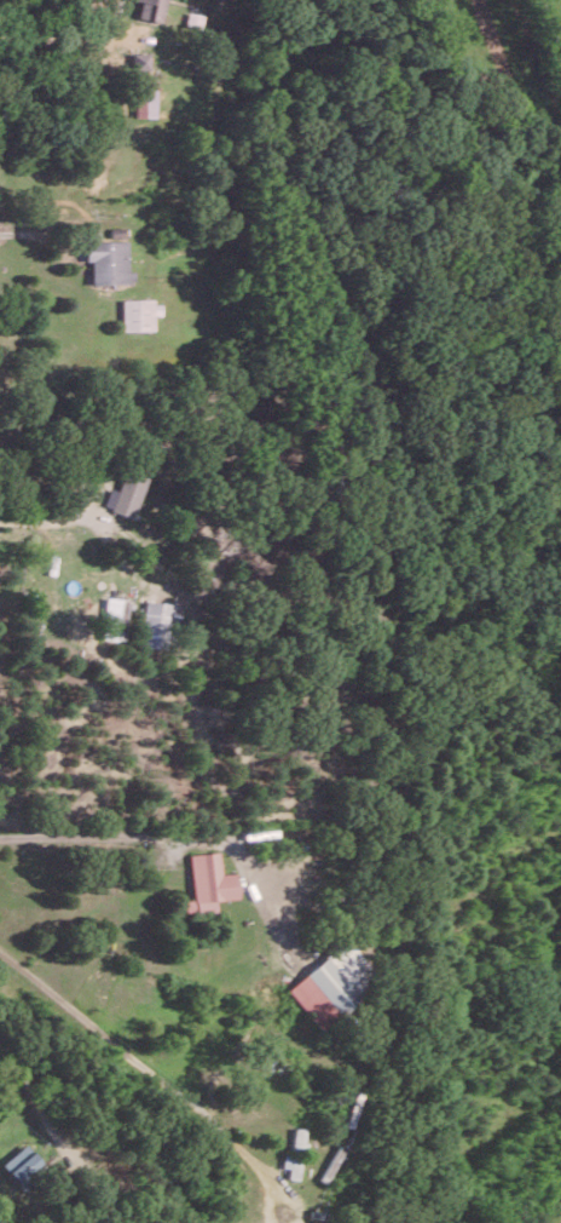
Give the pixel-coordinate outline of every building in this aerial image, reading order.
[(135,16),(161,22),(166,0),(139,0),(135,16)] [(131,75),(150,74),(149,51),(130,52),(131,75)] [(156,116),(156,88),(135,88),(135,117),(156,116)] [(126,240),(85,241),(86,261),(90,261),(91,283),(134,282),(134,270),(127,270),(126,240)] [(122,300),(122,330),(153,329),(153,314),(161,314),(160,299),(122,300)] [(104,508),(134,516),(146,474),(125,468),(119,490),(110,487),(104,508)] [(125,639),(127,598),(105,597),(104,638),(125,639)] [(181,605),(148,599),(140,645),(173,650),(181,605)] [(189,853),(192,899),(183,899),(184,913),(214,911),(214,899),(236,898),(235,872),(219,873),(218,851),(189,853)] [(286,988),(319,1029),(379,982),(347,940),(286,988)] [(302,1151),(303,1128),(292,1127),(291,1150),(302,1151)] [(24,1143),(0,1162),(0,1164),(16,1185),(41,1165),(24,1143)] [(282,1167),(288,1167),(288,1178),(299,1178),(300,1153),(282,1153),(282,1167)]
